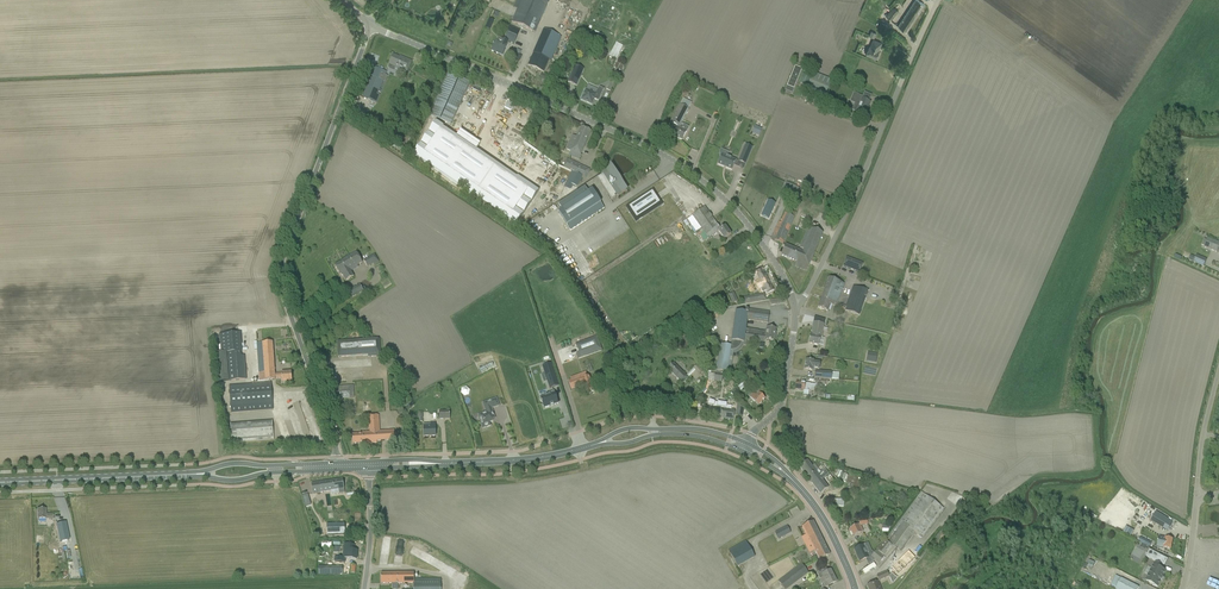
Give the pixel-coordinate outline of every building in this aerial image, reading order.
[(511,22),(535,32),(549,0),(521,0),(511,22)] [(907,32),(925,4),(919,0),(915,0),(898,26),(907,32)] [(886,16),(891,20),(899,11),(893,6),(886,16)] [(595,24),(593,28),(592,28),(591,31),(606,38),(609,31),(595,24)] [(492,51),(498,54),(498,53),(503,55),(508,42),(514,44),(516,39),(519,31),(510,27),(508,33),(507,33),(504,40),(502,45),(496,42),(494,47),(492,51)] [(528,65),(544,72),(559,36),(544,29),(528,65)] [(879,50),(882,42),(874,39),(871,47),(869,46),(866,54),(876,59),(880,51),(879,50)] [(617,59),(622,45),(615,42),(609,56),(617,59)] [(389,64),(394,67),(407,72),(412,62),(407,59),(406,61),(393,55),(389,64)] [(614,68),(621,72),(624,66),(617,62),(614,68)] [(575,65),(567,82),(576,86),(583,69),(575,65)] [(795,67),(787,86),(793,89),(801,69),(795,67)] [(363,98),(370,100),(374,102),(386,72),(375,68),(363,98)] [(799,83),(806,86),(810,76),(803,73),(799,83)] [(807,87),(826,94),(831,80),(813,73),(807,87)] [(470,84),(448,74),(429,117),(450,127),(470,84)] [(599,101),(604,89),(599,87),(595,93),(586,90),(581,100),(592,105),(594,99),(599,101)] [(856,112),(865,116),(867,111),(870,103),(862,99),(863,97),(853,93),(851,100),(860,104),(856,112)] [(495,108),(503,112),(506,107),(498,103),(495,108)] [(673,125),(669,133),(682,140),(686,132),(679,128),(689,110),(680,105),(670,123),(673,125)] [(436,121),(413,155),(516,225),(539,191),(518,177),(516,179),(476,151),(479,147),(459,133),(456,138),(442,128),(444,127),(436,121)] [(570,142),(567,149),(571,151),(569,155),(579,160),(581,156),(580,155),(588,136),(591,131),(582,127),(579,132),(577,137),(573,136),(570,142)] [(749,139),(760,144),(763,137),(742,127),(737,139),(748,143),(749,139)] [(738,161),(738,162),(745,165),(746,164),(745,164),(752,148),(745,145),(738,161)] [(721,155),(717,165),(718,165),(731,170),(732,171),(736,160),(735,160),(722,155),(722,154),(721,155)] [(567,160),(563,168),(575,173),(579,166),(567,160)] [(626,191),(620,181),(619,182),(618,180),(616,177),(617,177),(612,169),(611,167),(611,166),(606,172),(601,173),(601,174),(602,173),(603,175),(597,179),(611,200),(626,191)] [(582,177),(571,172),(564,187),(571,190),(573,185),(577,187),(582,177)] [(783,189),(797,194),(799,188),(786,183),(783,189)] [(558,213),(570,231),(604,209),(592,190),(588,193),(585,187),(558,205),(562,210),(558,213)] [(653,189),(626,207),(636,222),(663,204),(653,189)] [(731,235),(725,227),(720,230),(704,207),(699,211),(691,199),(679,208),(702,243),(718,232),(724,239),(731,235)] [(767,203),(761,216),(769,219),(774,207),(767,203)] [(771,239),(783,244),(794,217),(785,213),(780,223),(778,222),(771,239)] [(785,245),(781,255),(797,262),(795,266),(806,271),(812,259),(822,233),(817,231),(808,227),(803,242),(800,248),(803,250),(802,252),(799,251),(791,248),(785,245)] [(1207,238),(1207,240),(1204,239),(1202,246),(1204,247),(1217,252),(1217,253),(1218,254),(1218,243),(1207,238)] [(344,260),(335,266),(340,275),(342,274),(346,281),(354,277),(350,269),(362,263),(356,252),(344,260)] [(378,262),(375,255),(364,261),(368,268),(374,264),(374,265),(378,262)] [(1203,267),(1206,260),(1196,255),(1195,258),(1190,256),(1188,260),(1203,267)] [(843,267),(860,273),(863,264),(846,258),(843,267)] [(756,270),(754,271),(758,279),(761,284),(763,289),(766,294),(773,290),(762,268),(756,270)] [(817,308),(823,310),(828,312),(830,305),(835,307),(844,284),(829,278),(817,308)] [(349,291),(352,297),(363,291),(360,285),(349,291)] [(857,315),(861,305),(862,306),(868,292),(853,286),(846,306),(840,304),(839,307),(845,309),(844,311),(857,315)] [(768,323),(769,313),(745,310),(745,312),(735,311),(731,341),(730,345),(719,344),(715,370),(727,372),(730,350),(732,350),(733,350),(735,350),(737,349),(738,348),(740,346),(740,345),(741,344),(741,342),(744,343),(745,335),(764,338),(764,340),(774,341),(775,336),(774,336),(775,329),(768,328),(768,330),(766,330),(766,331),(764,331),(764,332),(758,331),(746,329),(747,320),(768,323)] [(809,344),(814,345),(819,346),(820,338),(822,338),(824,324),(813,322),(811,336),(810,335),(809,344)] [(241,356),(241,351),(242,351),(241,333),(220,335),(221,353),(218,353),(220,382),(247,380),(245,356),(241,356)] [(602,350),(597,337),(576,344),(579,353),(576,354),(578,359),(602,350)] [(380,357),(379,339),(337,342),(338,358),(368,356),(368,357),(380,357)] [(266,343),(257,344),(259,379),(259,381),(270,380),(275,380),(275,379),(282,378),(282,383),(292,382),(291,372),(281,373),(281,374),(275,374),(272,342),(266,343)] [(611,351),(605,355),(609,361),(615,357),(611,351)] [(876,363),(878,354),(873,354),(872,357),(867,356),(866,361),(876,363)] [(819,370),(820,363),(814,362),(814,361),(813,361),(813,359),(808,358),(807,360),(806,360),(804,370),(812,371),(813,369),(819,370)] [(551,363),(542,366),(545,374),(546,374),(549,381),(547,381),(550,389),(559,386),(551,363)] [(668,369),(682,384),(688,378),(673,364),(668,369)] [(722,383),(722,375),(715,374),(714,382),(722,383)] [(571,390),(584,385),(588,395),(594,392),(588,376),(583,378),(583,376),(568,382),(571,390)] [(760,376),(756,380),(760,384),(764,379),(760,376)] [(756,384),(752,379),(749,382),(754,387),(755,388),(758,386),(756,384)] [(741,390),(749,382),(746,380),(738,388),(731,394),(733,396),(739,389),(741,390)] [(257,384),(229,386),(230,400),(230,406),(231,413),(273,410),(272,403),(271,383),(257,384)] [(796,383),(795,390),(804,390),(803,395),(808,396),(809,391),(814,392),(814,388),(817,388),(818,385),(810,384),(802,383),(796,383)] [(354,398),(353,386),(338,387),(339,394),(349,394),(350,398),(354,398)] [(461,388),(461,393),(464,396),(469,395),(470,390),(466,387),(461,388)] [(550,395),(540,398),(544,409),(558,404),(554,392),(549,393),(550,395)] [(750,398),(754,402),(758,406),(765,399),(759,393),(757,396),(754,393),(750,398)] [(494,416),(491,409),(499,406),(496,399),(483,404),(485,411),(486,410),(487,413),(485,413),(486,415),(481,417),(483,422),(480,422),(482,429),(490,426),(489,423),(493,422),(492,417),(494,416)] [(408,410),(414,405),(410,401),(405,406),(408,410)] [(742,416),(743,408),(744,407),(738,403),(737,407),(736,415),(742,416)] [(702,415),(733,420),(735,410),(731,410),(703,406),(702,415)] [(401,418),(407,413),(403,408),(397,413),(401,418)] [(439,411),(439,420),(450,419),(450,411),(439,411)] [(373,432),(362,433),(362,434),(352,435),(353,444),(363,443),(363,444),(377,443),(377,442),(395,440),(394,431),(379,432),(378,415),(368,416),(369,430),(373,430),(373,432)] [(230,425),(232,443),(273,440),(272,422),(230,425)] [(423,424),(424,437),(436,437),(435,424),(423,424)] [(816,472),(807,461),(799,467),(808,478),(816,472)] [(816,472),(808,478),(820,494),(828,488),(822,480),(828,474),(825,469),(818,475),(816,472)] [(848,488),(855,490),(855,489),(859,490),(863,476),(852,474),(848,488)] [(345,493),(344,489),(343,479),(311,484),(313,494),(330,491),(331,495),(345,493)] [(907,500),(909,496),(902,492),(899,496),(904,498),(907,500)] [(922,538),(943,508),(923,494),(888,542),(901,552),(915,533),(922,538)] [(46,510),(37,510),(37,520),(46,520),(46,523),(57,522),(56,514),(46,515),(46,510)] [(1167,531),(1172,523),(1156,513),(1151,521),(1167,531)] [(850,529),(853,537),(863,532),(860,526),(867,525),(867,520),(859,521),(859,524),(850,529)] [(806,535),(801,538),(809,553),(815,550),(820,560),(830,555),(813,522),(802,527),(806,535)] [(65,523),(56,525),(60,542),(69,540),(65,523)] [(344,524),(327,524),(327,535),(344,534),(344,524)] [(1121,533),(1130,537),(1133,530),(1125,526),(1121,533)] [(782,529),(775,533),(778,539),(785,536),(782,529)] [(1138,542),(1149,547),(1151,542),(1140,537),(1138,542)] [(1159,537),(1157,547),(1163,548),(1170,550),(1172,540),(1165,538),(1159,537)] [(884,557),(892,546),(884,540),(876,551),(880,554),(884,557)] [(335,557),(335,561),(344,563),(345,558),(350,559),(356,560),(357,551),(354,550),(354,545),(348,544),(345,544),(344,554),(343,558),(335,557)] [(878,556),(880,554),(876,551),(873,555),(872,551),(866,554),(863,546),(854,549),(860,562),(865,559),(868,566),(875,560),(878,556)] [(413,548),(411,553),(422,560),(425,554),(413,548)] [(733,548),(729,551),(737,567),(742,564),(733,548)] [(1164,578),(1163,578),(1166,571),(1161,568),(1162,565),(1159,563),(1162,556),(1149,550),(1146,557),(1155,562),(1154,565),(1153,565),(1151,569),(1153,570),(1149,576),(1148,575),(1145,581),(1152,584),(1152,585),(1155,586),(1156,586),(1158,587),(1161,581),(1162,582),(1164,578)] [(908,551),(892,568),(898,574),(915,558),(908,551)] [(784,588),(787,588),(808,573),(801,564),(778,582),(784,588)] [(342,566),(319,567),(319,575),(342,575),(342,566)] [(822,582),(825,588),(836,582),(830,570),(828,571),(826,568),(816,573),(820,579),(824,577),(825,580),(822,582)] [(889,577),(888,575),(887,572),(876,576),(878,581),(889,577)] [(414,573),(381,573),(381,584),(397,584),(413,583),(414,583),(414,579),(414,573)] [(923,584),(916,578),(908,587),(910,588),(919,588),(923,584)] [(1116,587),(1120,588),(1138,588),(1139,587),(1121,578),(1117,585),(1116,587)] [(440,579),(414,579),(414,583),(413,583),(413,588),(440,588),(440,579)]
